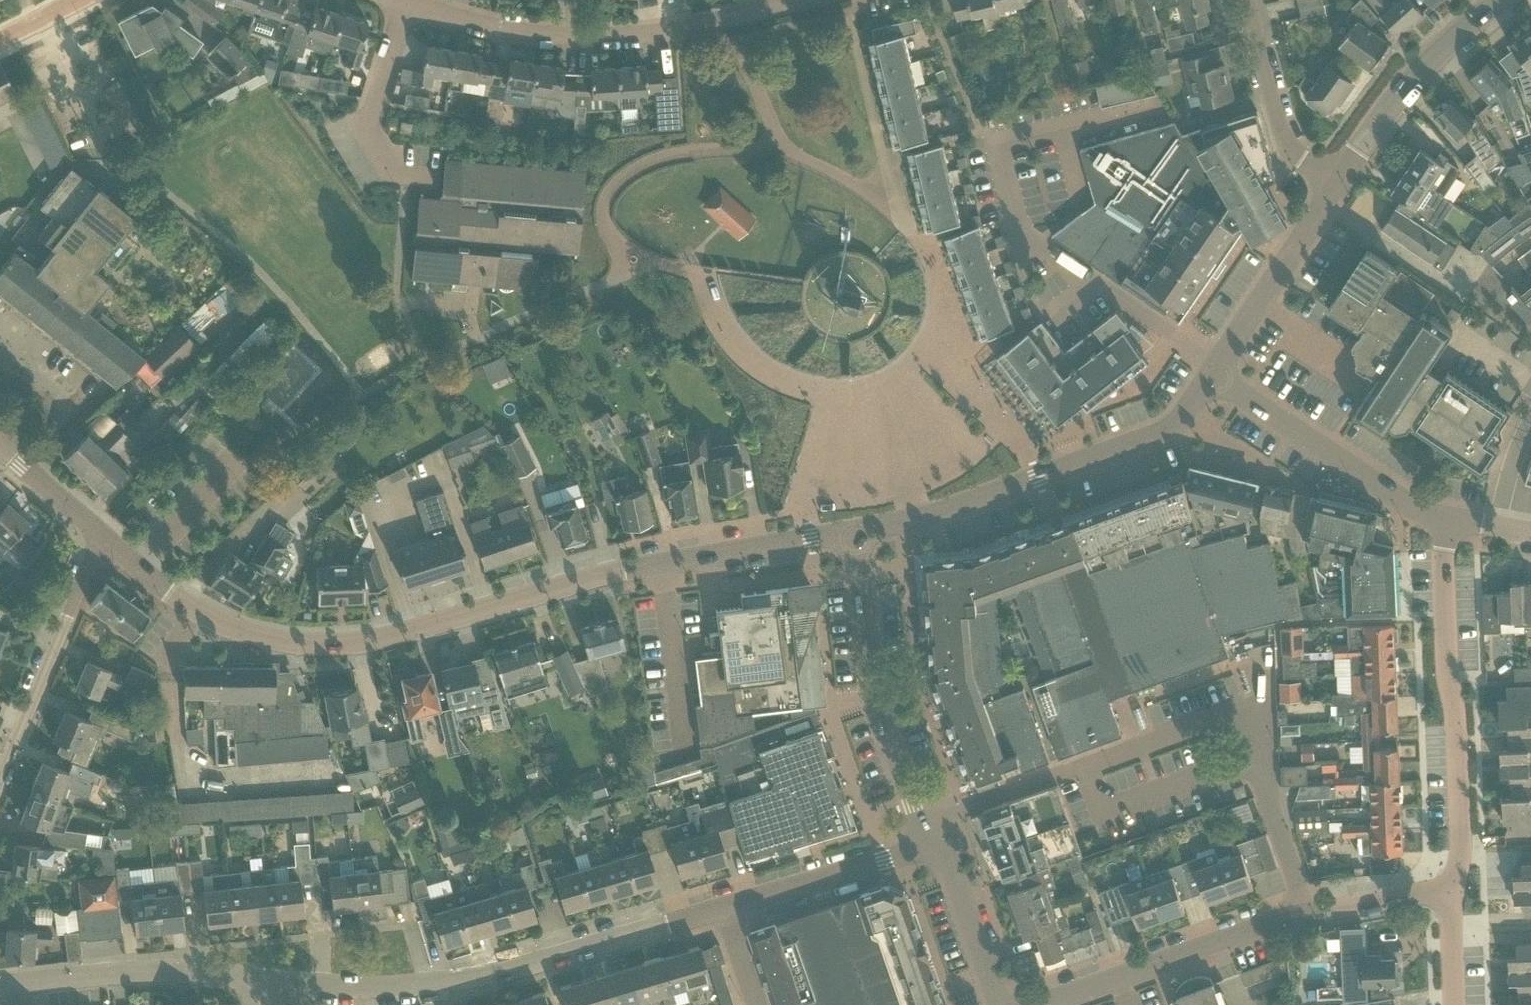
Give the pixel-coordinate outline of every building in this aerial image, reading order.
[(259,0),(185,0),(183,2),(213,24),(230,1),(243,5),(241,12),(253,16),(259,0)] [(253,16),(251,21),(274,29),(271,39),(287,45),(293,27),(294,27),(298,15),(300,11),(286,6),(288,0),(259,0),(253,16)] [(996,0),(953,0),(958,20),(982,14),(985,29),(1002,25),(999,10),(996,0)] [(999,10),(1000,15),(1002,25),(1003,28),(1016,25),(1019,18),(1016,6),(1026,3),(1026,0),(996,0),(999,10)] [(1058,25),(1073,21),(1068,0),(1052,0),(1058,25)] [(1124,0),(1110,0),(1113,15),(1127,12),(1124,0)] [(1137,12),(1143,16),(1147,34),(1159,31),(1151,0),(1134,0),(1137,12)] [(1188,29),(1201,26),(1198,11),(1211,8),(1209,0),(1181,0),(1188,29)] [(1302,18),(1324,14),(1321,0),(1298,0),(1302,18)] [(1355,27),(1341,46),(1355,56),(1371,68),(1390,43),(1368,28),(1380,17),(1364,0),(1359,0),(1351,7),(1353,9),(1345,19),(1355,27)] [(1411,0),(1393,0),(1392,1),(1391,0),(1369,0),(1400,35),(1424,14),(1411,0)] [(178,25),(183,18),(165,5),(160,12),(154,15),(149,6),(120,21),(135,52),(153,43),(171,37),(171,39),(191,53),(200,41),(178,25)] [(298,15),(294,27),(334,41),(342,16),(316,7),(312,20),(298,15)] [(369,25),(342,16),(334,41),(351,47),(344,65),(358,70),(364,51),(360,49),(369,25)] [(876,69),(911,61),(905,35),(918,32),(914,18),(873,28),(876,41),(870,42),(876,69)] [(1520,37),(1519,36),(1509,43),(1526,65),(1518,72),(1527,99),(1530,98),(1530,29),(1520,37)] [(1170,52),(1196,45),(1193,32),(1167,38),(1170,52)] [(261,72),(248,60),(248,59),(225,37),(208,55),(231,77),(238,84),(261,72)] [(454,50),(426,46),(422,72),(414,71),(412,84),(431,87),(433,74),(449,77),(450,77),(454,50)] [(1151,49),(1153,58),(1140,61),(1142,69),(1167,63),(1162,46),(1151,49)] [(450,77),(449,77),(447,90),(461,92),(463,79),(490,83),(491,83),(493,71),(479,69),(481,55),(454,50),(450,77)] [(1198,80),(1204,105),(1233,98),(1225,65),(1212,69),(1209,56),(1185,62),(1189,82),(1198,80)] [(1315,82),(1305,75),(1300,83),(1302,89),(1307,93),(1308,102),(1323,113),(1331,111),(1337,103),(1342,102),(1353,87),(1352,83),(1340,74),(1346,67),(1333,57),(1315,82)] [(267,83),(270,84),(277,63),(265,59),(261,73),(263,78),(267,83)] [(493,71),(491,83),(497,84),(502,85),(520,88),(531,89),(532,90),(533,90),(537,63),(509,59),(508,63),(507,73),(493,71)] [(1092,79),(1087,59),(1067,64),(1072,84),(1092,79)] [(1523,115),(1510,82),(1490,60),(1469,78),(1490,102),(1499,94),(1509,121),(1523,115)] [(911,61),(876,69),(883,95),(917,87),(911,61)] [(16,93),(0,63),(0,102),(16,93)] [(533,90),(532,90),(530,104),(556,109),(555,114),(574,118),(575,105),(576,95),(576,82),(562,82),(564,68),(537,63),(533,90)] [(1155,87),(1171,83),(1167,64),(1151,68),(1155,87)] [(645,65),(617,67),(620,109),(637,108),(636,93),(661,92),(663,127),(678,126),(675,79),(662,80),(661,70),(645,71),(645,65)] [(576,82),(576,95),(592,96),(603,96),(603,110),(620,109),(617,67),(590,69),(591,83),(576,82)] [(1055,67),(1035,72),(1041,98),(1062,93),(1055,67)] [(940,81),(947,78),(943,69),(936,72),(940,81)] [(322,77),(280,70),(278,83),(317,89),(322,77)] [(1153,87),(1144,72),(1133,75),(1138,99),(1158,95),(1153,87)] [(1138,99),(1133,75),(1121,78),(1126,102),(1138,99)] [(348,81),(322,77),(317,89),(346,94),(348,81)] [(1126,102),(1121,78),(1108,81),(1114,105),(1126,102)] [(1114,105),(1108,81),(1096,84),(1102,108),(1114,105)] [(923,113),(917,87),(883,95),(889,121),(923,113)] [(428,109),(430,98),(406,94),(405,105),(428,109)] [(950,106),(958,103),(954,94),(946,97),(950,106)] [(1475,119),(1473,121),(1452,99),(1435,115),(1457,137),(1463,131),(1476,154),(1465,165),(1488,194),(1498,186),(1486,172),(1502,159),(1495,144),(1492,146),(1475,119)] [(24,110),(22,111),(51,167),(69,158),(40,102),(24,110)] [(575,105),(574,118),(574,132),(584,132),(585,106),(575,105)] [(1180,133),(1175,123),(1080,150),(1096,203),(1052,236),(1165,313),(1168,309),(1167,308),(1171,303),(1186,313),(1245,228),(1252,241),(1287,222),(1265,185),(1276,178),(1257,111),(1180,133)] [(923,113),(889,121),(895,148),(929,140),(923,113)] [(638,119),(621,120),(621,132),(639,131),(638,119)] [(968,129),(965,119),(957,123),(961,132),(968,129)] [(400,132),(410,134),(412,123),(401,122),(400,132)] [(915,179),(949,171),(943,144),(908,152),(915,179)] [(1445,165),(1421,149),(1406,171),(1431,187),(1444,196),(1457,176),(1455,174),(1459,167),(1448,160),(1445,165)] [(1507,167),(1520,188),(1530,181),(1530,151),(1518,155),(1523,162),(1507,167)] [(960,168),(968,166),(965,157),(958,158),(960,168)] [(416,244),(413,278),(415,278),(425,279),(430,280),(452,282),(454,282),(467,283),(492,285),(494,285),(498,285),(499,287),(500,289),(501,290),(503,291),(505,291),(506,291),(508,291),(509,291),(510,290),(511,290),(512,289),(513,288),(515,288),(516,287),(518,287),(519,287),(531,288),(533,288),(536,253),(537,249),(541,250),(574,252),(576,253),(579,218),(580,207),(583,172),(581,172),(544,169),(542,169),(504,165),(502,165),(465,162),(463,162),(448,160),(446,160),(444,187),(443,189),(443,191),(443,192),(443,200),(440,199),(422,198),(420,198),(417,232),(416,244)] [(97,320),(84,310),(108,280),(94,269),(135,217),(98,187),(97,188),(71,167),(40,206),(53,217),(39,235),(55,248),(37,269),(22,257),(27,251),(19,244),(0,269),(0,294),(115,386),(145,358),(139,353),(142,349),(127,337),(123,341),(110,330),(116,323),(103,313),(97,320)] [(949,171),(915,179),(921,205),(955,197),(949,171)] [(1431,187),(1406,171),(1392,193),(1406,202),(1404,206),(1414,213),(1431,187)] [(974,192),(972,183),(964,184),(966,194),(974,192)] [(726,195),(715,207),(743,233),(754,221),(726,195)] [(955,197),(921,205),(927,232),(961,223),(955,197)] [(1414,213),(1404,206),(1401,211),(1396,207),(1381,230),(1442,269),(1456,247),(1411,217),(1414,213)] [(1496,206),(1491,211),(1498,220),(1504,215),(1496,206)] [(1429,212),(1424,220),(1437,229),(1442,220),(1429,212)] [(981,224),(979,214),(971,216),(973,226),(981,224)] [(1507,217),(1493,228),(1503,235),(1505,233),(1511,229),(1514,227),(1508,220),(1509,219),(1507,217)] [(1524,220),(1518,224),(1527,238),(1530,235),(1530,231),(1524,220)] [(1472,248),(1471,252),(1481,253),(1487,248),(1492,243),(1496,240),(1499,238),(1503,235),(1493,228),(1486,224),(1472,248)] [(1514,227),(1511,229),(1521,242),(1527,238),(1518,224),(1515,226),(1514,227)] [(955,263),(988,251),(979,225),(945,237),(955,263)] [(1521,242),(1511,229),(1505,233),(1515,247),(1521,242)] [(1503,235),(1499,238),(1509,251),(1515,247),(1505,233),(1503,235)] [(1006,244),(1003,235),(995,238),(999,247),(1006,244)] [(1499,238),(1496,240),(1492,243),(1503,256),(1507,252),(1509,251),(1499,238)] [(1503,256),(1492,243),(1487,248),(1498,261),(1503,256)] [(1498,261),(1487,248),(1481,253),(1492,266),(1498,261)] [(1398,270),(1396,268),(1368,249),(1329,310),(1359,330),(1361,326),(1365,328),(1354,345),(1358,367),(1374,378),(1377,374),(1380,376),(1355,415),(1385,434),(1390,426),(1397,430),(1407,428),(1410,425),(1483,473),(1500,448),(1489,440),(1508,411),(1448,371),(1440,384),(1425,374),(1453,332),(1423,312),(1420,316),(1383,292),(1398,270)] [(988,251),(955,263),(964,288),(997,276),(988,251)] [(1015,270),(1012,260),(1004,263),(1008,272),(1015,270)] [(997,276),(964,288),(973,313),(1006,301),(997,276)] [(842,282),(831,294),(839,294),(840,299),(832,300),(844,310),(843,302),(849,302),(850,310),(860,298),(852,298),(852,293),(860,292),(847,281),(848,289),(842,290),(842,282)] [(1024,295),(1021,285),(1013,288),(1017,298),(1024,295)] [(1519,296),(1513,289),(1507,294),(1513,301),(1519,296)] [(217,297),(207,304),(219,319),(239,305),(227,290),(217,297)] [(1523,300),(1523,301),(1518,305),(1518,304),(1517,305),(1530,320),(1530,319),(1530,293),(1523,300)] [(1016,327),(1006,301),(973,313),(982,339),(1016,327)] [(1032,316),(1029,307),(1021,309),(1024,319),(1032,316)] [(1446,316),(1454,321),(1455,322),(1461,313),(1452,307),(1446,316)] [(1042,321),(1006,349),(998,355),(1038,406),(1044,402),(1053,413),(1053,412),(1057,417),(1061,418),(1066,414),(1067,415),(1083,402),(1088,409),(1149,361),(1143,352),(1154,344),(1145,336),(1131,325),(1130,326),(1117,309),(1094,327),(1095,328),(1065,351),(1042,321)] [(243,364),(278,333),(266,320),(232,351),(243,364)] [(179,326),(157,347),(149,355),(146,358),(163,378),(197,345),(179,326)] [(506,361),(487,368),(494,387),(513,380),(506,361)] [(128,409),(117,420),(120,423),(126,429),(137,418),(128,409)] [(607,410),(589,421),(605,448),(623,438),(621,433),(626,431),(626,430),(622,422),(623,422),(617,411),(616,412),(610,415),(607,410)] [(105,433),(117,420),(108,412),(96,425),(105,433)] [(623,422),(622,422),(626,430),(626,431),(630,438),(634,436),(644,466),(670,457),(659,427),(652,419),(647,421),(645,414),(623,422)] [(167,419),(139,448),(152,460),(180,432),(167,419)] [(99,440),(90,431),(63,459),(79,474),(79,475),(84,480),(85,479),(86,479),(103,462),(97,456),(108,445),(110,446),(123,432),(115,424),(99,440)] [(494,443),(484,425),(442,445),(450,468),(474,461),(470,451),(494,443)] [(737,443),(736,443),(738,454),(722,456),(721,451),(711,453),(707,428),(689,431),(693,462),(705,460),(709,492),(710,493),(710,494),(711,495),(713,496),(715,497),(716,497),(718,497),(719,497),(721,496),(722,495),(723,493),(723,492),(723,491),(723,490),(723,489),(742,487),(740,471),(741,470),(737,443)] [(132,440),(123,432),(110,446),(108,445),(97,456),(103,462),(86,479),(101,494),(127,468),(115,457),(132,440)] [(517,477),(535,468),(519,436),(501,445),(517,477)] [(406,475),(402,466),(386,474),(390,483),(406,475)] [(673,467),(659,469),(665,503),(669,503),(672,518),(674,517),(680,516),(685,515),(685,518),(695,516),(694,514),(698,513),(692,480),(676,483),(673,467)] [(1184,482),(1187,491),(1190,503),(1200,545),(1245,533),(1251,531),(1248,518),(1257,483),(1226,475),(1225,475),(1196,468),(1191,471),(1188,481),(1185,482),(1184,482)] [(610,480),(600,482),(604,500),(614,498),(618,513),(622,513),(625,528),(626,528),(634,526),(638,525),(639,527),(648,525),(647,523),(651,522),(644,490),(628,494),(624,477),(610,480)] [(1183,480),(1050,528),(976,555),(923,560),(926,596),(937,595),(938,602),(926,603),(933,680),(973,789),(1006,777),(1003,767),(1009,765),(1012,774),(1023,770),(1023,771),(1050,761),(1032,710),(1024,687),(1013,691),(1002,665),(995,593),(999,591),(1002,600),(1016,596),(1046,679),(1032,684),(1040,707),(1059,758),(1123,735),(1110,699),(1230,655),(1223,636),(1222,633),(1286,618),(1279,585),(1278,586),(1268,542),(1248,546),(1245,533),(1200,545),(1192,510),(1190,503),(1184,482),(1183,480)] [(1295,492),(1267,485),(1260,514),(1262,531),(1290,537),(1293,554),(1306,551),(1303,535),(1311,496),(1310,498),(1294,494),(1295,492)] [(429,538),(394,549),(406,588),(468,568),(444,492),(417,500),(429,538)] [(1311,496),(1303,535),(1311,537),(1309,544),(1323,547),(1319,566),(1310,566),(1312,577),(1318,602),(1321,616),(1397,613),(1394,538),(1392,526),(1390,522),(1387,518),(1383,515),(1379,513),(1311,496)] [(354,531),(367,537),(352,565),(317,566),(318,602),(365,601),(365,587),(369,587),(371,591),(387,586),(370,532),(358,497),(343,502),(348,517),(349,516),(354,531)] [(574,497),(544,506),(546,512),(551,527),(556,526),(562,546),(573,542),(574,546),(584,543),(583,539),(587,538),(577,507),(576,503),(575,498),(575,497),(574,497)] [(29,523),(7,503),(5,504),(0,500),(0,554),(6,547),(26,564),(37,551),(19,535),(29,523)] [(503,528),(492,532),(488,518),(469,525),(484,567),(537,549),(522,506),(499,514),(503,528)] [(229,552),(209,585),(243,606),(265,570),(270,573),(282,580),(293,562),(281,555),(287,546),(286,546),(294,533),(276,522),(268,535),(267,534),(248,564),(229,552)] [(1296,581),(1279,585),(1286,618),(1287,620),(1322,618),(1321,616),(1318,602),(1301,605),(1296,581)] [(90,605),(114,624),(133,638),(150,616),(106,583),(90,605)] [(1525,626),(1524,583),(1511,583),(1511,592),(1499,592),(1499,593),(1483,594),(1484,632),(1502,632),(1501,621),(1515,620),(1515,626),(1525,626)] [(701,658),(694,659),(695,670),(699,703),(694,704),(699,744),(710,743),(753,727),(751,713),(789,709),(790,719),(796,717),(813,711),(812,706),(813,706),(825,704),(814,617),(811,592),(810,586),(804,587),(786,589),(740,595),(742,607),(715,611),(718,633),(709,634),(709,635),(710,643),(710,645),(720,643),(720,651),(701,654),(701,658)] [(652,609),(637,611),(640,638),(655,636),(652,609)] [(580,628),(589,658),(573,662),(584,686),(584,687),(590,694),(607,690),(598,656),(626,649),(617,618),(580,628)] [(1397,629),(1394,629),(1393,625),(1349,627),(1350,646),(1356,645),(1356,650),(1394,649),(1394,641),(1398,641),(1397,629)] [(1303,654),(1303,627),(1281,628),(1282,655),(1303,654)] [(548,684),(544,671),(533,640),(493,653),(507,696),(548,684)] [(1350,646),(1346,646),(1346,657),(1352,656),(1352,674),(1395,672),(1394,649),(1356,650),(1356,645),(1350,646)] [(1346,657),(1346,646),(1335,646),(1336,657),(1346,657)] [(567,651),(551,658),(556,667),(568,693),(584,687),(584,686),(573,662),(567,651)] [(1301,661),(1283,662),(1283,677),(1301,676),(1301,661)] [(109,672),(109,671),(87,662),(77,688),(98,697),(104,682),(117,688),(122,677),(109,672)] [(509,725),(491,670),(475,673),(473,662),(442,669),(450,703),(474,697),(478,714),(488,712),(492,730),(509,725)] [(221,701),(221,665),(217,665),(217,666),(185,666),(184,696),(204,696),(204,718),(213,718),(216,766),(328,756),(326,736),(235,744),(235,739),(234,728),(225,728),(225,701),(221,701)] [(274,666),(221,665),(221,701),(225,701),(225,728),(234,728),(235,739),(300,733),(300,732),(314,732),(327,732),(313,701),(300,701),(291,675),(274,675),(274,666)] [(127,677),(150,687),(155,676),(131,666),(127,677)] [(1515,668),(1515,680),(1530,680),(1530,667),(1515,668)] [(403,678),(408,699),(403,700),(406,713),(405,714),(411,741),(423,739),(417,712),(438,707),(430,672),(403,678)] [(1395,672),(1352,674),(1353,693),(1354,693),(1354,698),(1396,696),(1395,672)] [(1301,682),(1279,683),(1280,701),(1302,700),(1301,682)] [(1507,687),(1507,699),(1499,700),(1499,713),(1530,711),(1530,686),(1507,687)] [(365,712),(362,713),(357,687),(326,693),(333,728),(349,725),(353,745),(364,742),(370,769),(345,773),(353,791),(379,778),(377,768),(389,766),(383,738),(371,740),(365,712)] [(1343,705),(1338,705),(1339,714),(1356,713),(1363,712),(1386,711),(1387,717),(1397,716),(1396,696),(1354,698),(1354,693),(1353,693),(1343,694),(1343,705)] [(1343,705),(1343,694),(1332,694),(1333,705),(1338,705),(1343,705)] [(458,735),(451,707),(436,711),(443,739),(458,735)] [(1277,710),(1278,724),(1289,723),(1288,709),(1277,710)] [(790,719),(759,729),(711,746),(717,764),(727,800),(729,805),(739,841),(745,860),(856,828),(830,755),(826,756),(823,749),(827,748),(824,738),(821,728),(816,730),(809,713),(815,711),(814,710),(813,711),(796,717),(790,719)] [(89,721),(87,720),(65,711),(54,739),(61,742),(57,752),(71,758),(70,760),(86,767),(98,739),(100,736),(103,727),(89,721)] [(161,711),(146,712),(149,739),(163,738),(161,711)] [(1398,730),(1397,716),(1387,717),(1386,711),(1363,712),(1364,738),(1376,737),(1376,730),(1398,730)] [(1499,713),(1500,725),(1508,724),(1509,736),(1530,735),(1530,711),(1499,713)] [(132,740),(137,728),(112,717),(107,729),(132,740)] [(1300,724),(1281,724),(1281,735),(1301,735),(1300,724)] [(1509,736),(1509,747),(1501,748),(1501,760),(1530,759),(1530,735),(1509,736)] [(1399,761),(1398,748),(1377,749),(1377,742),(1364,743),(1365,768),(1367,768),(1389,767),(1388,762),(1399,761)] [(1302,745),(1303,761),(1313,761),(1313,744),(1302,745)] [(1501,760),(1502,773),(1510,773),(1511,784),(1530,783),(1530,759),(1501,760)] [(1357,777),(1346,777),(1347,788),(1357,788),(1357,782),(1371,782),(1371,783),(1400,782),(1399,761),(1388,762),(1389,767),(1367,768),(1367,775),(1357,776),(1357,777)] [(42,763),(32,790),(73,806),(83,779),(68,773),(42,763)] [(68,773),(83,779),(94,783),(98,774),(72,764),(68,773)] [(534,766),(525,769),(528,778),(537,775),(534,766)] [(601,776),(596,778),(602,796),(607,794),(601,776)] [(1347,788),(1346,777),(1336,777),(1336,789),(1347,788)] [(1371,783),(1372,800),(1362,801),(1362,807),(1372,806),(1400,805),(1400,782),(1371,783)] [(1511,784),(1511,796),(1503,796),(1503,808),(1530,807),(1530,783),(1511,784)] [(1234,788),(1236,795),(1237,798),(1247,794),(1243,784),(1234,788)] [(1082,853),(1058,785),(983,810),(986,818),(980,821),(988,846),(987,847),(987,848),(989,848),(997,870),(1001,869),(1004,876),(1005,876),(1006,879),(1015,876),(1047,865),(1048,865),(1067,858),(1077,855),(1082,853)] [(73,806),(32,790),(21,819),(47,829),(48,829),(48,828),(62,833),(64,829),(73,806)] [(351,791),(199,802),(179,804),(180,823),(180,824),(184,823),(200,822),(200,821),(352,810),(351,791)] [(1254,797),(1247,799),(1253,818),(1261,816),(1254,797)] [(600,805),(585,810),(588,820),(603,815),(600,805)] [(706,831),(694,835),(704,869),(728,862),(723,846),(739,841),(729,805),(700,813),(706,831)] [(1373,824),(1353,824),(1353,835),(1363,835),(1363,830),(1401,828),(1400,805),(1372,806),(1373,824)] [(1503,808),(1504,821),(1512,821),(1513,833),(1530,832),(1530,807),(1503,808)] [(1295,811),(1297,831),(1328,830),(1327,809),(1295,811)] [(588,820),(585,810),(571,814),(574,824),(588,820)] [(347,812),(348,823),(364,822),(363,811),(347,812)] [(348,823),(347,812),(331,813),(331,824),(348,823)] [(400,817),(393,825),(403,832),(409,824),(400,817)] [(449,819),(434,823),(441,847),(457,843),(449,819)] [(292,832),(308,831),(307,820),(291,821),(292,832)] [(666,827),(665,823),(654,827),(661,850),(672,846),(680,875),(704,869),(694,835),(690,820),(666,827)] [(201,832),(200,822),(184,823),(185,834),(201,832)] [(180,824),(180,823),(166,824),(167,835),(185,834),(184,823),(180,824)] [(245,824),(246,835),(261,834),(260,823),(245,824)] [(246,835),(245,824),(229,825),(230,836),(246,835)] [(1353,835),(1353,824),(1342,825),(1343,836),(1353,835)] [(107,836),(101,850),(104,850),(113,851),(117,842),(117,838),(131,837),(130,827),(113,828),(110,828),(107,836)] [(661,850),(654,827),(641,830),(642,835),(633,838),(637,852),(624,855),(634,889),(659,882),(650,853),(661,850)] [(48,829),(47,829),(42,841),(84,847),(86,832),(64,829),(62,833),(48,828),(48,829)] [(1402,853),(1401,828),(1363,830),(1363,835),(1373,835),(1374,854),(1387,853),(1402,853)] [(1230,852),(1217,856),(1219,861),(1231,894),(1254,886),(1250,876),(1267,870),(1278,866),(1279,866),(1267,832),(1267,833),(1255,837),(1233,845),(1236,855),(1231,856),(1230,852)] [(1168,833),(1157,837),(1160,846),(1171,842),(1168,833)] [(287,866),(274,867),(276,881),(280,916),(304,913),(300,883),(312,882),(310,863),(310,857),(309,842),(296,843),(294,843),(295,865),(287,866)] [(11,874),(10,882),(38,880),(38,876),(56,878),(58,861),(51,860),(54,848),(42,846),(41,847),(16,844),(12,869),(12,870),(11,872),(11,874)] [(465,850),(468,859),(485,854),(483,845),(465,850)] [(607,845),(596,849),(610,896),(634,889),(624,855),(611,859),(607,845)] [(1198,857),(1181,863),(1193,896),(1204,892),(1208,902),(1231,894),(1219,861),(1217,856),(1215,851),(1214,847),(1198,853),(1198,857)] [(590,866),(577,869),(587,903),(610,896),(596,849),(586,852),(590,866)] [(468,859),(465,850),(450,854),(453,864),(468,859)] [(1374,854),(1371,854),(1372,872),(1387,871),(1388,871),(1388,864),(1387,853),(1374,854)] [(377,855),(352,857),(352,859),(353,871),(357,908),(382,905),(382,903),(394,901),(394,903),(410,901),(408,883),(406,868),(379,871),(377,855)] [(1077,855),(1067,858),(1073,874),(1083,870),(1077,855)] [(328,856),(315,857),(318,881),(329,880),(332,910),(357,908),(353,871),(340,872),(339,860),(329,861),(328,856)] [(550,857),(538,860),(546,884),(557,881),(565,910),(587,903),(577,869),(565,873),(560,859),(551,862),(550,857)] [(232,922),(228,887),(215,888),(213,875),(202,876),(200,860),(188,861),(192,891),(203,889),(207,924),(232,922)] [(178,878),(154,881),(160,930),(184,927),(180,892),(192,891),(188,861),(176,862),(178,878)] [(102,862),(100,873),(115,872),(114,863),(102,862)] [(514,886),(501,890),(512,925),(538,918),(530,889),(541,885),(534,862),(520,866),(521,871),(511,874),(514,886)] [(1167,879),(1150,885),(1162,918),(1185,910),(1182,900),(1193,896),(1181,863),(1164,869),(1167,879)] [(1522,864),(1522,876),(1514,877),(1514,889),(1530,888),(1530,864),(1522,864)] [(1020,887),(1009,891),(1012,899),(1011,900),(1009,904),(1012,913),(1015,915),(1051,903),(1046,887),(1054,885),(1048,865),(1047,865),(1015,876),(1020,887)] [(154,881),(141,883),(131,884),(129,867),(116,869),(119,899),(131,898),(135,933),(160,930),(154,881)] [(134,882),(155,879),(153,867),(132,871),(134,882)] [(261,869),(250,870),(255,919),(280,916),(276,881),(274,867),(261,869)] [(241,885),(228,887),(232,922),(255,919),(250,870),(239,871),(241,885)] [(76,909),(79,931),(79,940),(121,935),(118,904),(115,904),(112,878),(80,882),(83,908),(76,909)] [(430,899),(424,878),(412,881),(417,901),(423,920),(434,917),(443,946),(467,939),(453,892),(430,899)] [(1129,881),(1099,891),(1111,924),(1135,916),(1139,926),(1162,918),(1150,885),(1133,891),(1129,881)] [(487,882),(475,886),(489,932),(512,925),(501,890),(490,893),(487,882)] [(751,932),(776,1004),(946,1004),(945,1004),(939,986),(938,982),(931,964),(930,961),(923,939),(921,935),(920,931),(913,913),(913,912),(913,910),(908,898),(907,894),(904,892),(889,887),(886,885),(883,886),(869,891),(775,924),(751,932)] [(489,932),(475,886),(453,892),(467,939),(489,932)] [(1514,889),(1515,902),(1523,901),(1524,914),(1530,913),(1530,888),(1514,889)] [(1051,903),(1015,915),(1014,918),(1017,928),(1021,930),(1023,929),(1026,938),(1036,934),(1045,958),(1107,937),(1097,909),(1087,912),(1092,926),(1073,933),(1067,916),(1057,919),(1051,903)] [(76,909),(55,911),(57,934),(64,933),(67,961),(82,959),(79,940),(79,931),(76,909)] [(51,932),(35,931),(8,929),(6,960),(33,961),(34,942),(50,942),(51,932)] [(1362,930),(1342,931),(1346,999),(1366,997),(1365,985),(1399,984),(1398,968),(1394,968),(1394,959),(1380,960),(1380,955),(1363,956),(1362,930)] [(718,944),(709,946),(709,947),(712,956),(722,953),(719,946),(719,943),(718,944)] [(1517,945),(1517,957),(1509,957),(1509,970),(1530,969),(1530,944),(1517,945)] [(700,997),(696,984),(709,980),(699,946),(675,953),(685,987),(686,987),(690,1000),(700,997)] [(675,953),(652,960),(662,993),(666,1004),(673,1004),(676,1004),(672,990),(685,987),(675,953)] [(722,953),(712,956),(715,965),(720,963),(720,964),(724,962),(725,962),(722,953)] [(1245,986),(1288,970),(1286,956),(1240,973),(1245,986)] [(652,960),(630,966),(639,1000),(641,1004),(652,1004),(650,997),(662,993),(652,960)] [(715,965),(709,967),(711,975),(722,971),(720,964),(720,963),(715,965)] [(616,1004),(627,1004),(626,1004),(639,1000),(630,966),(607,973),(616,1004)] [(1509,970),(1510,982),(1518,982),(1519,994),(1530,993),(1530,969),(1509,970)] [(722,971),(711,975),(714,982),(725,978),(722,971)] [(583,980),(591,1004),(616,1004),(607,973),(599,976),(583,980)] [(1216,982),(1213,983),(1211,978),(1206,976),(1201,976),(1196,976),(1191,977),(1186,979),(1182,983),(1178,986),(1176,991),(1180,1004),(1177,1004),(1222,1004),(1214,984),(1223,981),(1223,979),(1216,982)] [(725,978),(714,982),(716,989),(727,986),(725,978)] [(560,987),(566,1004),(591,1004),(583,980),(560,987)] [(1389,985),(1369,986),(1370,998),(1390,997),(1389,985)] [(727,986),(716,989),(718,997),(729,993),(727,986)] [(544,992),(520,999),(521,1004),(548,1004),(544,992)] [(729,993),(718,997),(721,1004),(732,1001),(729,993)] [(1519,994),(1519,1004),(1530,1004),(1530,993),(1519,994)]
